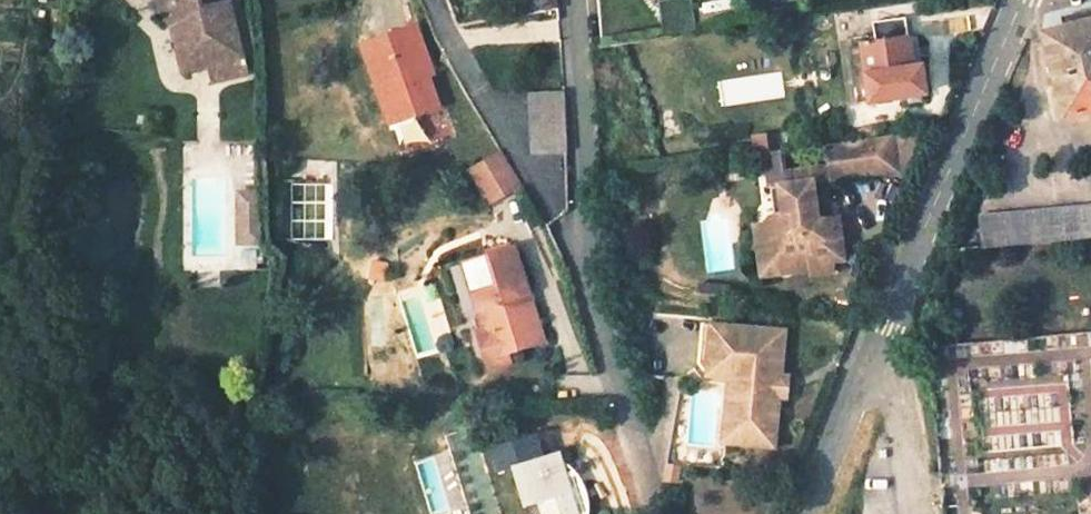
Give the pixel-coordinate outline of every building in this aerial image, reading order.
[(163,6),(158,11),(172,26),(181,70),(206,65),(205,58),(239,50),(232,17),(224,18),(221,4),(203,8),(201,0),(157,0),(163,6)] [(558,0),(512,0),(513,15),(559,7),(559,0),(558,0)] [(221,4),(224,18),(232,17),(229,2),(221,4)] [(848,47),(855,103),(925,91),(921,58),(909,60),(906,38),(903,18),(872,22),(873,35),(854,37),(855,45),(848,47)] [(1041,33),(1062,117),(1090,111),(1090,22),(1041,33)] [(418,23),(363,41),(390,128),(414,121),(412,114),(437,105),(426,66),(431,64),(418,23)] [(909,60),(921,58),(917,36),(906,38),(909,60)] [(239,50),(205,58),(206,65),(241,57),(239,50)] [(241,57),(206,65),(210,84),(245,76),(243,69),(246,69),(244,59),(241,59),(241,57)] [(564,90),(531,92),(533,148),(568,148),(564,90)] [(825,144),(828,165),(830,178),(879,172),(902,169),(897,134),(874,137),(834,143),(825,144)] [(778,151),(764,153),(773,212),(782,211),(778,184),(783,184),(782,172),(778,151)] [(499,204),(526,188),(520,178),(506,156),(481,174),(480,174),(493,194),(499,204)] [(828,165),(808,169),(810,180),(816,219),(830,217),(824,179),(830,178),(828,165)] [(808,169),(782,172),(783,184),(810,180),(808,169)] [(782,211),(773,212),(764,224),(771,264),(810,257),(811,268),(812,272),(834,268),(833,260),(843,258),(836,216),(830,217),(816,219),(810,180),(783,184),(778,184),(782,211)] [(976,219),(979,251),(1090,239),(1090,207),(976,219)] [(771,264),(764,224),(754,225),(762,276),(773,274),(771,264)] [(520,240),(466,253),(484,321),(497,318),(504,346),(545,337),(520,240)] [(810,257),(771,264),(773,274),(811,268),(810,257)] [(497,318),(484,321),(491,350),(504,346),(497,318)] [(708,326),(698,325),(695,354),(705,355),(708,326)] [(788,332),(781,332),(708,326),(705,355),(705,361),(711,368),(727,369),(734,366),(738,367),(737,378),(734,378),(732,409),(738,409),(735,437),(743,446),(771,447),(775,397),(773,393),(774,380),(777,378),(784,378),(788,332)] [(773,393),(775,397),(782,397),(784,378),(777,378),(774,380),(773,393)] [(511,464),(524,502),(536,499),(541,513),(578,513),(584,511),(585,506),(585,504),(584,499),(583,494),(582,489),(579,484),(577,480),(574,476),(572,473),(565,476),(557,450),(511,464)]
